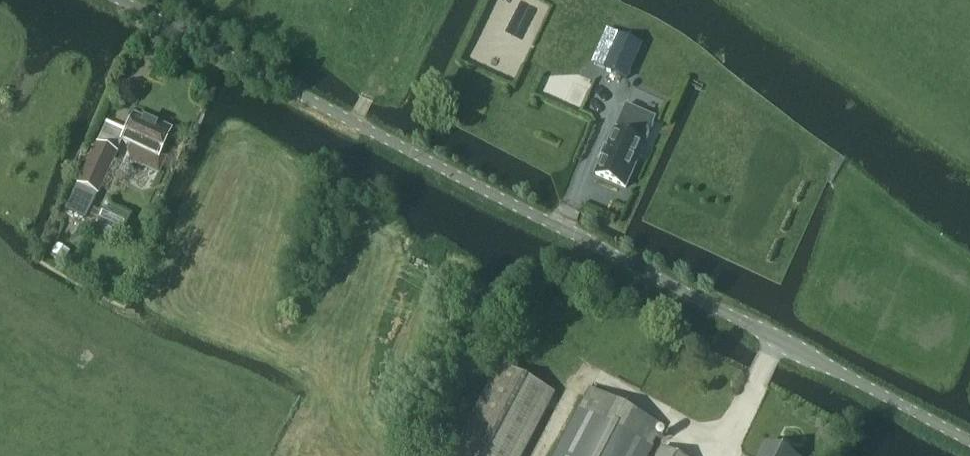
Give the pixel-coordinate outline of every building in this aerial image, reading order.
[(620,38),(605,71),(627,81),(642,48),(620,38)] [(626,107),(596,176),(626,189),(656,120),(626,107)] [(150,127),(132,119),(120,145),(129,149),(126,154),(129,163),(156,176),(162,164),(157,161),(170,133),(151,124),(150,127)] [(115,157),(95,148),(64,213),(85,223),(115,157)] [(103,210),(92,234),(115,244),(125,220),(103,210)] [(56,247),(51,256),(61,262),(67,253),(56,247)] [(554,395),(501,366),(454,455),(521,455),(554,395)] [(662,428),(591,391),(557,455),(647,455),(662,428)] [(768,447),(763,455),(785,455),(768,447)]
